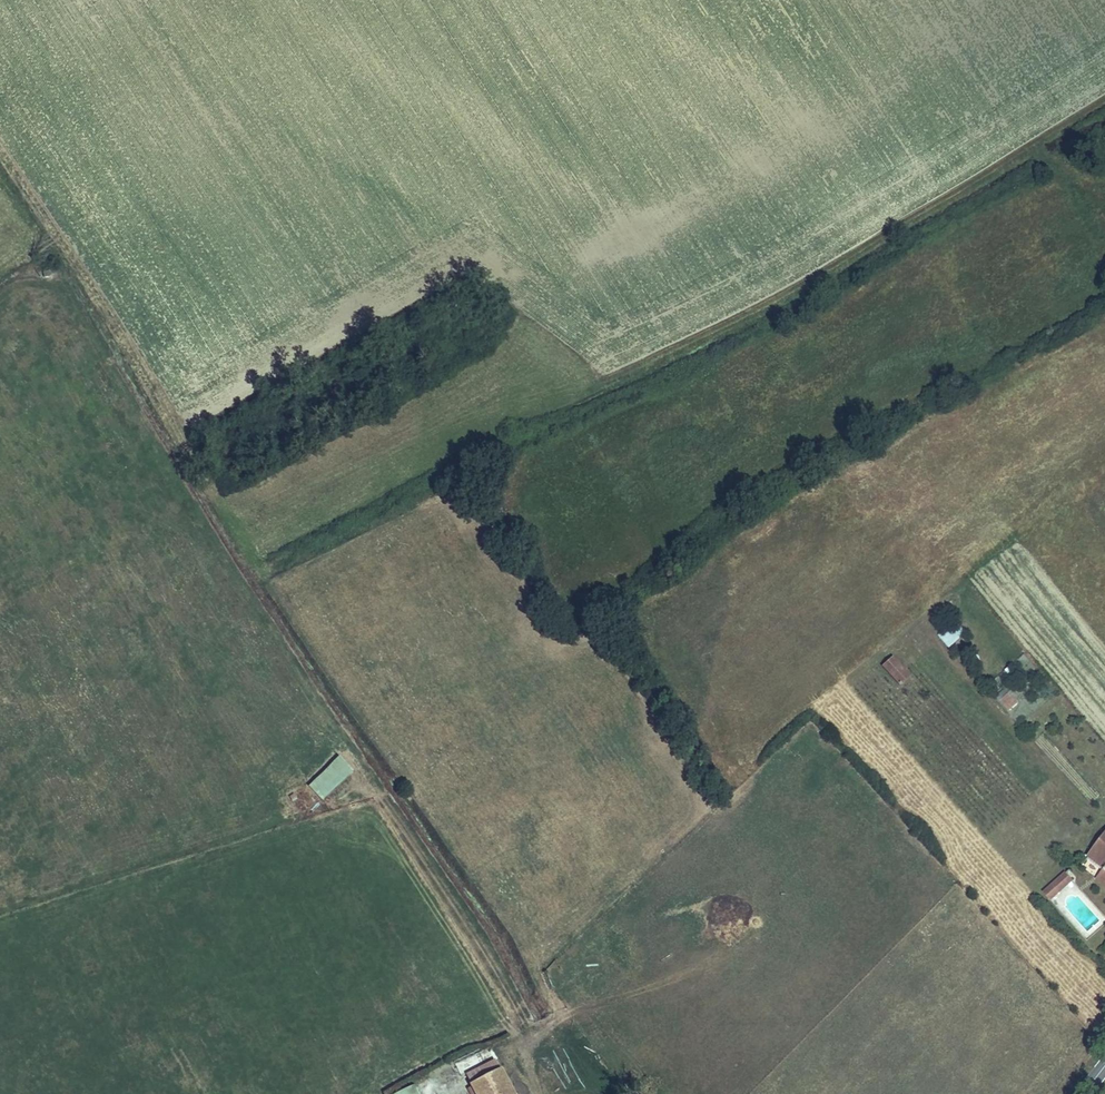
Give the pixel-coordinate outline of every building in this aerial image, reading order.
[(949,647),(964,632),(951,619),(936,634),(949,647)] [(881,670),(896,687),(904,679),(889,662),(881,670)] [(997,700),(1006,712),(1018,702),(1008,690),(997,700)] [(321,800),(352,768),(337,754),(307,786),(321,800)] [(1092,850),(1104,860),(1104,832),(1092,850)] [(1102,873),(1104,868),(1104,860),(1092,850),(1086,857),(1101,869),(1096,877),(1104,883),(1104,875),(1102,873)] [(1055,893),(1068,881),(1062,874),(1048,885),(1055,893)] [(1046,900),(1055,893),(1048,885),(1039,892),(1046,900)] [(497,1063),(469,1078),(477,1093),(514,1093),(497,1063)] [(414,1082),(392,1092),(393,1093),(419,1093),(414,1082)]
